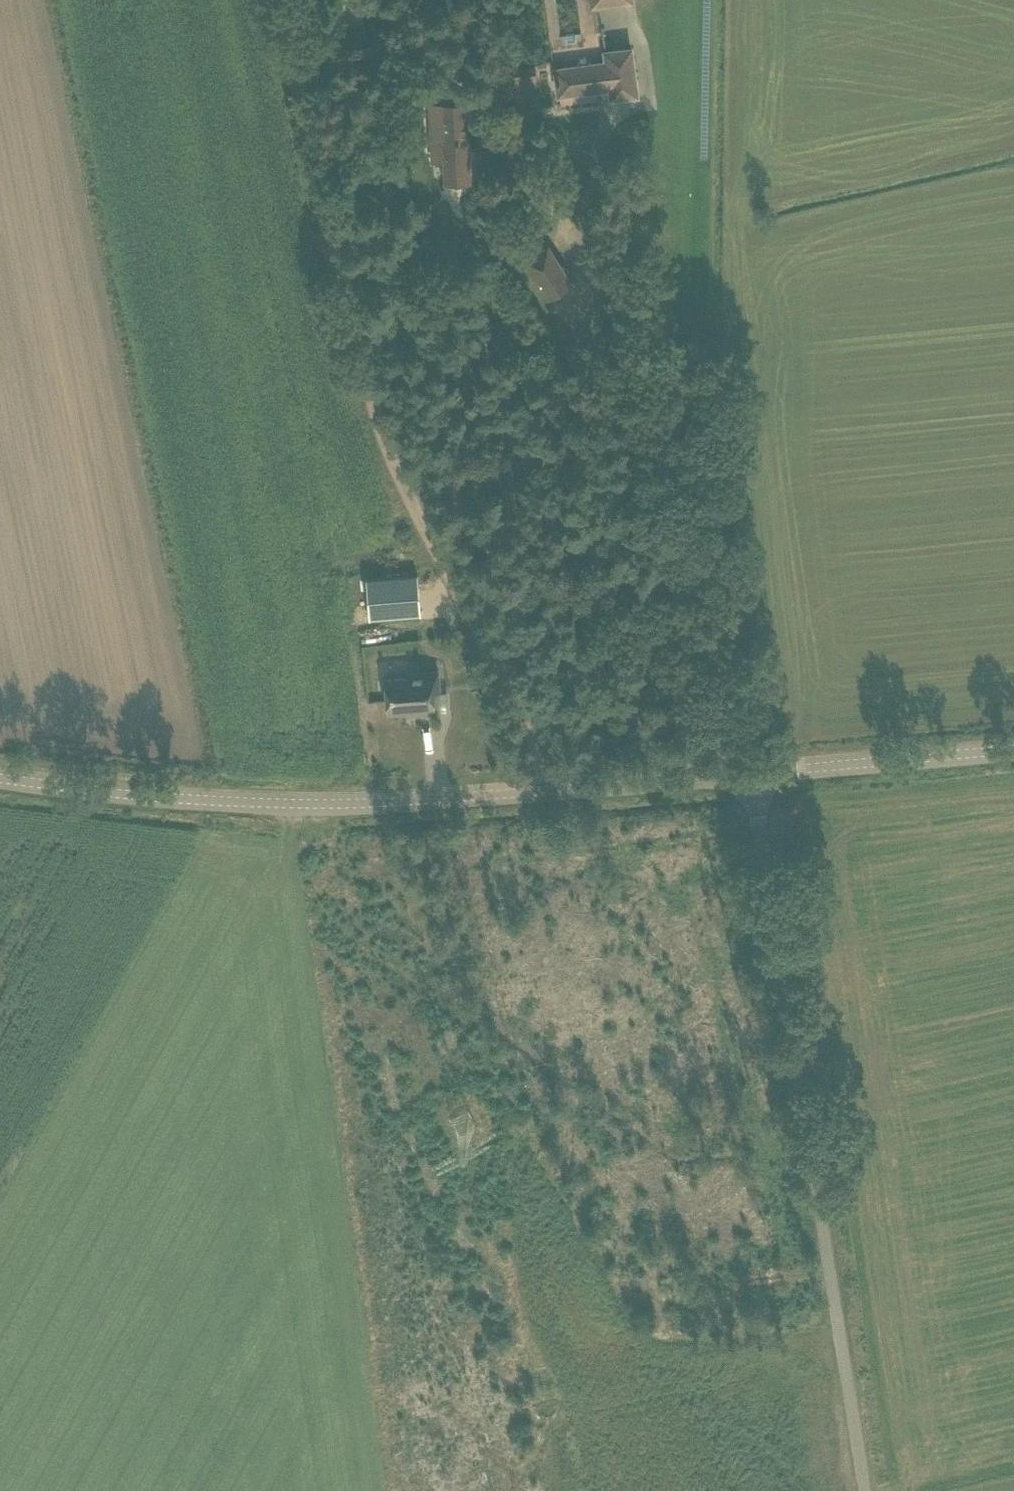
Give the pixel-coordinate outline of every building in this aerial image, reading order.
[(611,98),(637,95),(631,48),(605,52),(606,62),(555,69),(559,95),(610,88),(611,98)] [(507,69),(509,100),(538,98),(536,67),(507,69)] [(448,184),(470,183),(464,125),(465,125),(463,104),(431,107),(434,145),(444,144),(448,184)] [(570,283),(548,247),(525,261),(548,297),(570,283)] [(418,575),(367,579),(370,619),(421,615),(418,575)] [(440,692),(439,671),(409,673),(409,677),(385,679),(388,713),(413,711),(413,715),(436,713),(434,692),(440,692)]
